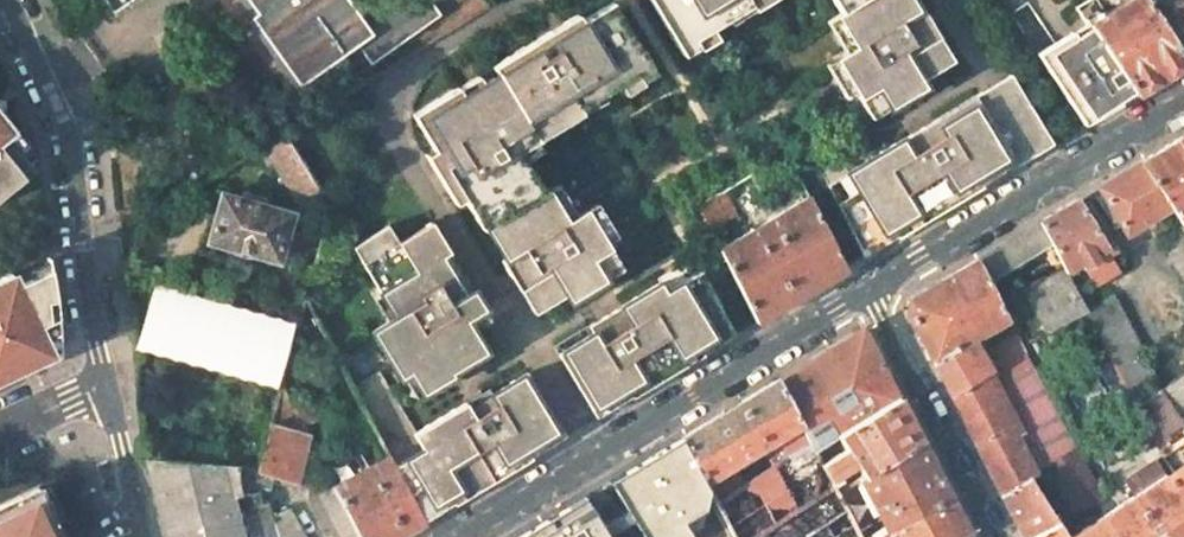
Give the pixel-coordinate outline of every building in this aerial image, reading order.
[(375,43),(347,0),(239,0),(299,92),(375,43)] [(458,86),(421,108),(436,133),(428,138),(435,149),(448,169),(483,228),(487,225),(505,256),(502,259),(520,290),(528,284),(543,308),(567,293),(571,299),(623,268),(607,242),(587,208),(577,214),(568,219),(549,188),(544,191),(525,158),(517,145),(535,135),(529,126),(562,106),(574,99),(579,107),(602,93),(619,83),(636,73),(640,80),(655,71),(612,0),(581,20),(578,13),(493,64),(497,72),(482,81),(462,93),(458,86)] [(683,53),(699,44),(694,37),(711,27),(728,17),(751,3),(749,0),(651,0),(683,53)] [(751,3),(728,17),(730,21),(766,0),(749,0),(751,3)] [(841,12),(836,14),(856,46),(846,51),(836,57),(857,90),(873,117),(925,85),(921,80),(945,65),(931,41),(940,36),(921,7),(918,8),(913,0),(834,0),(841,12)] [(1086,23),(1089,26),(1134,89),(1136,93),(1183,64),(1183,57),(1144,0),(1124,0),(1100,15),(1095,18),(1086,23)] [(1144,0),(1183,57),(1183,0),(1144,0)] [(836,14),(828,20),(846,51),(856,46),(836,14)] [(1071,31),(1036,52),(1084,125),(1121,102),(1119,98),(1134,89),(1089,26),(1074,35),(1071,31)] [(711,27),(694,37),(699,44),(700,47),(716,36),(711,27)] [(940,36),(931,41),(945,65),(954,60),(940,36)] [(836,57),(826,63),(847,96),(857,90),(836,57)] [(636,73),(619,83),(624,92),(641,82),(640,80),(636,73)] [(478,75),(458,86),(462,93),(482,81),(478,75)] [(939,117),(827,185),(865,257),(1054,143),(1010,75),(974,97),(978,103),(943,124),(939,117)] [(1134,89),(1119,98),(1121,102),(1136,93),(1134,89)] [(574,99),(562,106),(569,119),(605,98),(602,93),(579,107),(574,99)] [(974,97),(939,117),(943,124),(978,103),(974,97)] [(35,168),(22,150),(32,143),(0,103),(0,194),(35,168)] [(562,106),(529,126),(535,135),(537,138),(569,119),(562,106)] [(436,133),(421,108),(413,113),(428,138),(436,133)] [(286,130),(262,145),(281,177),(304,163),(286,130)] [(535,135),(517,145),(525,158),(542,148),(537,138),(535,135)] [(1140,161),(1171,206),(1183,225),(1183,149),(1177,139),(1140,161)] [(435,149),(426,154),(438,175),(448,169),(435,149)] [(558,183),(549,188),(568,219),(577,214),(558,183)] [(722,190),(695,204),(708,229),(735,216),(722,190)] [(222,195),(209,241),(278,260),(290,215),(258,205),(260,199),(242,193),(240,200),(222,195)] [(808,195),(719,250),(725,261),(756,322),(846,268),(821,220),(808,195)] [(597,202),(587,208),(607,242),(617,235),(597,202)] [(389,224),(354,246),(393,318),(370,333),(396,380),(405,375),(417,397),(447,379),(445,376),(479,355),(468,333),(486,322),(457,268),(450,273),(442,257),(449,252),(432,221),(398,241),(389,224)] [(1039,222),(978,258),(989,280),(1050,243),(1039,222)] [(448,253),(442,257),(450,273),(457,268),(448,253)] [(978,258),(909,300),(905,311),(936,368),(969,347),(975,344),(973,340),(1009,320),(989,280),(978,258)] [(61,354),(51,265),(18,281),(14,270),(0,276),(0,383),(61,354)] [(593,333),(558,354),(597,418),(735,335),(701,270),(665,292),(660,282),(588,326),(593,333)] [(1069,278),(1031,298),(1048,332),(1087,311),(1069,278)] [(528,284),(520,290),(535,313),(543,308),(528,284)] [(276,326),(157,291),(146,332),(265,367),(276,326)] [(1090,308),(1125,388),(1154,376),(1119,296),(1090,308)] [(296,323),(294,331),(306,354),(315,321),(303,299),(296,323)] [(283,371),(294,331),(276,326),(265,367),(283,371)] [(778,379),(800,421),(816,452),(837,438),(898,397),(862,328),(778,379)] [(283,371),(279,385),(290,407),(306,354),(294,331),(283,371)] [(1016,334),(974,357),(984,376),(993,370),(1026,352),(1022,345),(1016,334)] [(949,394),(984,376),(974,357),(969,347),(936,368),(949,394)] [(1026,352),(993,370),(1026,433),(1043,467),(1074,446),(1026,352)] [(423,450),(394,466),(425,523),(567,437),(528,372),(493,394),(489,389),(474,398),(478,404),(470,410),(466,403),(413,434),(423,450)] [(1159,390),(1183,427),(1183,373),(1162,388),(1159,390)] [(984,376),(949,394),(1001,495),(1028,477),(1034,473),(1017,439),(984,376)] [(723,413),(681,437),(708,488),(730,468),(761,449),(772,470),(816,452),(800,421),(778,379),(738,404),(723,413)] [(258,464),(237,463),(238,469),(242,488),(259,489),(261,498),(269,498),(273,481),(296,486),(296,482),(308,439),(301,426),(291,407),(290,407),(279,385),(269,424),(258,464)] [(313,394),(291,407),(301,426),(324,414),(313,394)] [(898,397),(837,438),(846,455),(853,466),(861,481),(920,440),(898,397)] [(474,398),(466,403),(470,410),(478,404),(474,398)] [(1026,433),(1017,439),(1034,473),(1043,467),(1026,433)] [(861,481),(859,481),(889,534),(892,532),(948,494),(920,440),(861,481)] [(680,443),(525,536),(733,536),(680,443)] [(1074,446),(1043,467),(1071,508),(1091,506),(1103,497),(1074,446)] [(708,488),(721,514),(734,536),(860,536),(839,495),(831,481),(825,469),(816,452),(772,470),(741,489),(730,468),(708,488)] [(846,455),(825,469),(831,481),(853,466),(846,455)] [(163,536),(279,536),(273,514),(269,498),(261,498),(259,489),(242,488),(238,469),(237,463),(144,459),(163,536)] [(390,459),(369,470),(403,535),(425,523),(394,466),(390,459)] [(334,488),(360,536),(400,536),(403,535),(369,470),(334,488)] [(1099,518),(1111,536),(1183,536),(1183,476),(1171,484),(1165,474),(1099,518)] [(1028,477),(1001,495),(1022,536),(1067,536),(1028,477)] [(0,506),(0,536),(67,536),(42,486),(0,506)] [(308,501),(326,535),(327,536),(360,536),(334,488),(308,501)] [(839,495),(860,536),(869,532),(847,490),(839,495)] [(892,532),(895,536),(965,536),(969,535),(948,494),(892,532)] [(273,514),(279,536),(304,536),(287,507),(273,514)] [(1069,536),(1111,536),(1099,518),(1069,536)]
